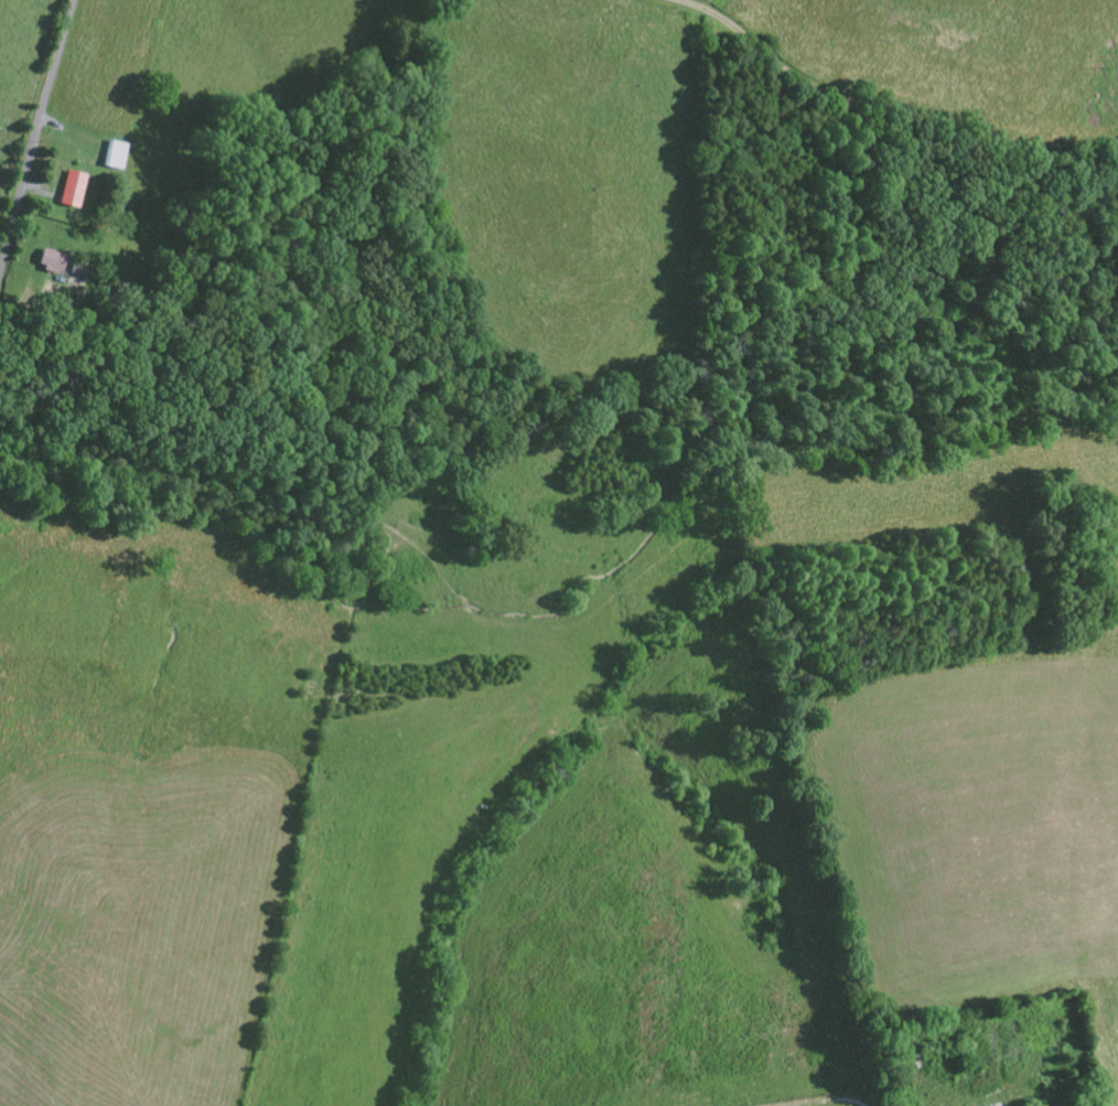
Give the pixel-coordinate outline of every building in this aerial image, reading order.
[(103,169),(121,172),(126,146),(108,143),(103,169)] [(59,206),(77,211),(86,178),(68,173),(59,206)] [(38,270),(60,277),(66,258),(43,251),(38,270)]
